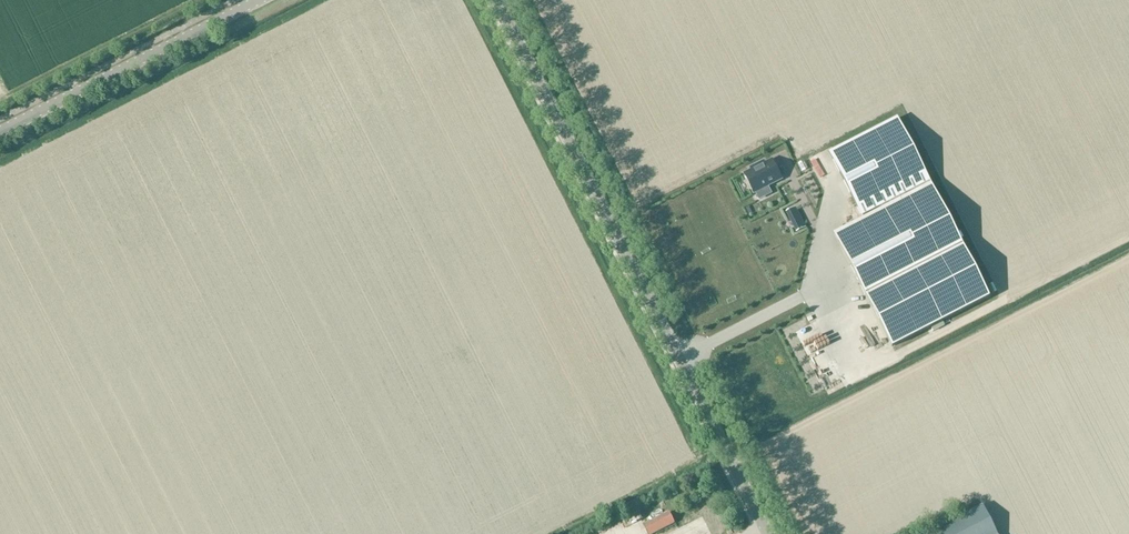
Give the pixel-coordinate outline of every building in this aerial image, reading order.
[(892,347),(989,298),(898,118),(829,153),(862,219),(833,233),(892,347)] [(751,170),(744,174),(754,194),(767,187),(770,193),(771,193),(768,186),(781,179),(771,160),(764,163),(763,161),(750,168),(751,170)] [(796,207),(786,212),(796,232),(806,227),(796,207)] [(837,338),(828,340),(830,348),(839,345),(837,338)] [(983,505),(936,529),(938,533),(997,533),(983,505)] [(648,533),(654,533),(674,524),(668,512),(643,524),(648,533)]
